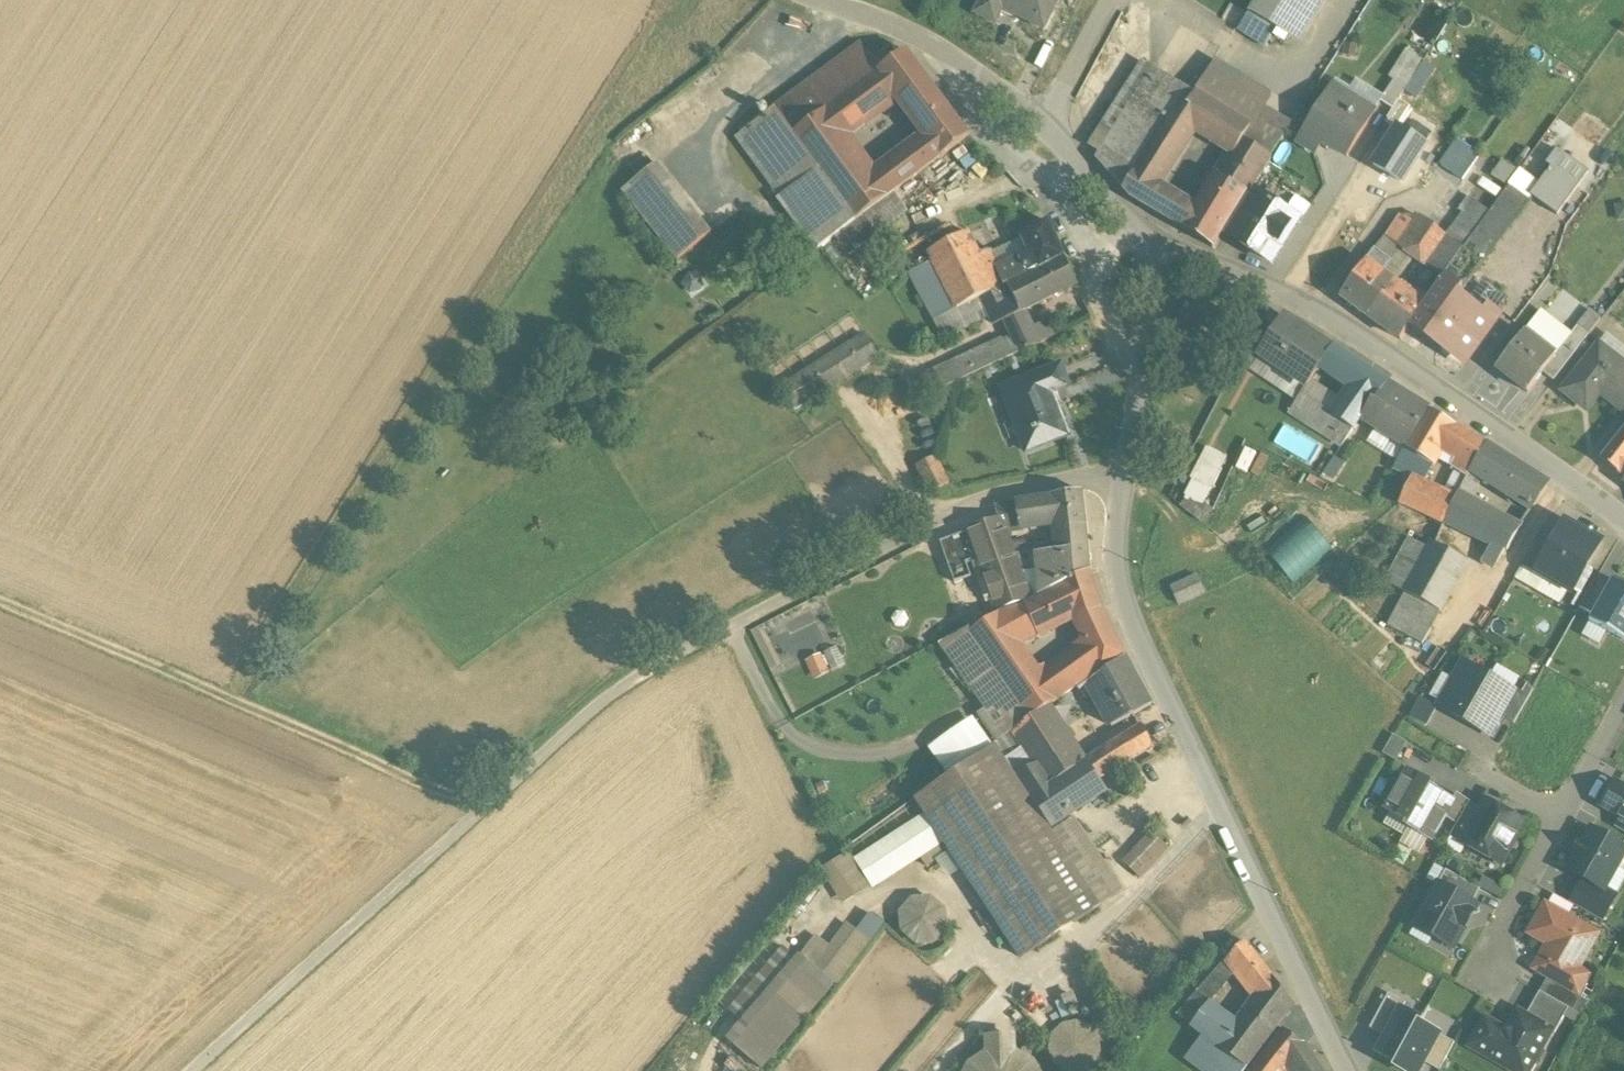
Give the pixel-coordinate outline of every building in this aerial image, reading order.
[(975,20),(995,29),(1001,15),(1044,36),(1061,0),(985,0),(975,20)] [(1249,13),(1277,30),(1289,38),(1313,0),(1257,0),(1249,13)] [(1277,30),(1249,13),(1238,29),(1266,47),(1277,30)] [(862,44),(813,80),(832,105),(880,70),(881,70),(872,58),(862,44)] [(891,44),(872,58),(881,70),(900,55),(891,44)] [(1423,62),(1406,50),(1388,78),(1393,81),(1406,89),(1423,62)] [(937,93),(906,51),(900,55),(881,70),(880,70),(899,97),(911,112),(937,93)] [(1271,94),(1216,60),(1194,93),(1195,94),(1249,127),(1262,106),(1267,109),(1272,100),(1271,94)] [(1140,64),(1104,120),(1116,128),(1152,72),(1140,64)] [(1152,72),(1116,128),(1101,153),(1100,153),(1096,159),(1123,189),(1172,113),(1180,118),(1195,94),(1194,93),(1154,68),(1152,72)] [(832,105),(826,110),(845,136),(899,97),(880,70),(832,105)] [(813,80),(774,109),(792,135),(826,110),(832,105),(813,80)] [(1393,81),(1380,102),(1392,110),(1406,89),(1393,81)] [(1374,112),(1332,86),(1297,142),(1316,153),(1323,143),(1346,158),(1374,112)] [(969,137),(937,93),(911,112),(928,136),(943,156),(969,137)] [(1249,127),(1195,94),(1180,118),(1180,119),(1194,128),(1235,153),(1250,128),(1249,127)] [(792,135),(774,109),(735,138),(781,199),(819,170),(792,135)] [(826,110),(792,135),(819,170),(855,221),(863,215),(889,196),(874,175),(845,136),(826,110)] [(1172,113),(1123,189),(1131,197),(1182,229),(1195,209),(1157,186),(1194,128),(1179,120),(1180,119),(1180,118),(1172,113)] [(1104,120),(1089,145),(1100,153),(1101,153),(1116,128),(1104,120)] [(1399,127),(1374,167),(1400,184),(1426,145),(1399,127)] [(922,133),(906,144),(901,144),(895,148),(894,153),(897,158),(925,137),(922,133)] [(897,158),(889,164),(904,185),(943,156),(928,136),(925,137),(897,158)] [(1478,158),(1456,143),(1447,156),(1469,171),(1478,158)] [(1255,149),(1244,166),(1230,158),(1225,166),(1253,183),(1269,157),(1255,149)] [(1551,168),(1579,189),(1590,175),(1558,151),(1547,165),(1551,168)] [(711,233),(656,164),(622,191),(677,260),(711,233)] [(904,185),(889,164),(874,175),(889,196),(894,192),(904,185)] [(1219,175),(1217,174),(1195,209),(1182,229),(1213,248),(1253,183),(1225,166),(1219,175)] [(1531,195),(1559,216),(1579,189),(1551,168),(1531,195)] [(781,199),(780,200),(817,250),(834,237),(855,221),(819,170),(781,199)] [(1463,249),(1446,274),(1463,286),(1467,289),(1529,202),(1507,187),(1489,213),(1463,249)] [(889,196),(863,215),(877,233),(908,211),(894,192),(889,196)] [(1299,220),(1254,192),(1226,235),(1266,260),(1275,258),(1299,220)] [(1489,213),(1469,199),(1460,212),(1463,214),(1447,237),(1463,249),(1489,213)] [(855,221),(834,237),(848,256),(877,233),(863,215),(855,221)] [(1447,237),(1419,217),(1398,246),(1413,257),(1443,278),(1446,274),(1463,249),(1447,237)] [(1048,222),(1022,236),(1029,255),(996,270),(1003,286),(1008,284),(1064,257),(1048,222)] [(967,233),(929,252),(933,262),(957,310),(993,291),(978,258),(967,233)] [(1385,237),(1340,296),(1369,318),(1393,285),(1381,276),(1389,264),(1402,273),(1413,257),(1398,246),(1385,237)] [(996,270),(988,254),(978,258),(993,291),(1003,286),(996,270)] [(1064,257),(1008,284),(1021,313),(1022,313),(1077,285),(1064,257)] [(957,310),(933,262),(908,274),(943,340),(988,317),(991,323),(1005,316),(1007,320),(1021,313),(1008,284),(993,291),(957,310)] [(1465,316),(1450,305),(1463,286),(1446,274),(1443,278),(1423,306),(1409,326),(1426,338),(1431,330),(1469,357),(1501,315),(1488,304),(1482,311),(1474,304),(1465,316)] [(1423,306),(1393,285),(1369,318),(1399,340),(1409,326),(1423,306)] [(1021,313),(1007,320),(1014,335),(1029,327),(1022,313),(1021,313)] [(1568,337),(1539,313),(1524,333),(1554,356),(1562,346),(1568,337)] [(1335,346),(1286,314),(1270,340),(1258,358),(1260,360),(1253,370),(1300,401),(1302,398),(1331,418),(1350,388),(1321,368),(1335,346)] [(1029,327),(1014,335),(1015,336),(1022,352),(1037,345),(1029,327)] [(1568,337),(1562,346),(1572,355),(1587,335),(1577,327),(1568,337)] [(1254,329),(1240,351),(1237,363),(1251,372),(1253,370),(1260,360),(1258,358),(1270,340),(1254,329)] [(1554,356),(1524,333),(1496,368),(1527,393),(1542,373),(1554,357),(1554,356)] [(865,335),(780,388),(794,411),(879,357),(865,335)] [(1002,339),(994,343),(988,344),(908,381),(917,401),(1022,352),(1015,336),(1008,339),(1002,339)] [(1599,344),(1560,393),(1578,407),(1590,390),(1619,412),(1623,406),(1623,363),(1599,344)] [(1388,382),(1335,346),(1321,368),(1350,388),(1331,418),(1352,431),(1359,421),(1373,401),(1375,402),(1388,382)] [(1572,355),(1562,346),(1554,356),(1554,357),(1542,373),(1552,381),(1572,355)] [(1061,365),(1001,388),(1011,413),(1000,417),(1009,440),(1019,436),(1026,452),(1068,436),(1052,393),(1069,386),(1061,365)] [(1429,410),(1388,382),(1375,402),(1373,401),(1359,421),(1405,449),(1429,410)] [(1331,418),(1302,398),(1300,401),(1291,414),(1321,434),(1331,418)] [(1469,435),(1429,410),(1405,449),(1405,450),(1431,465),(1444,445),(1458,453),(1469,435)] [(1352,431),(1331,418),(1321,434),(1340,447),(1352,431)] [(1600,459),(1623,478),(1623,427),(1600,459)] [(1283,447),(1314,461),(1322,444),(1291,430),(1283,447)] [(1485,445),(1469,435),(1458,453),(1467,459),(1474,464),(1485,445)] [(1528,471),(1485,445),(1474,464),(1472,469),(1471,468),(1468,473),(1481,481),(1528,510),(1545,488),(1525,476),(1528,471)] [(1431,465),(1405,450),(1393,470),(1412,478),(1421,482),(1431,465)] [(950,485),(936,458),(918,467),(932,495),(950,485)] [(1474,464),(1467,459),(1459,472),(1467,476),(1468,473),(1471,468),(1472,469),(1474,464)] [(1467,476),(1458,493),(1469,500),(1481,481),(1468,473),(1467,476)] [(1421,482),(1412,478),(1399,504),(1443,523),(1456,498),(1421,482)] [(1082,492),(1019,502),(1020,516),(1022,528),(1061,522),(1065,554),(1035,555),(1037,603),(1071,584),(1069,581),(1089,572),(1086,525),(1082,492)] [(1469,500),(1458,493),(1456,498),(1443,523),(1492,544),(1505,550),(1507,551),(1519,531),(1469,500)] [(1018,501),(994,505),(999,521),(1020,516),(1019,502),(1018,501)] [(1331,548),(1303,518),(1264,554),(1292,584),(1331,548)] [(999,521),(970,531),(980,559),(999,611),(1029,601),(1016,567),(999,521)] [(1600,543),(1564,523),(1550,548),(1537,571),(1571,591),(1572,592),(1586,568),(1600,543)] [(957,537),(939,542),(954,584),(971,577),(966,564),(980,559),(970,531),(957,537)] [(1429,549),(1408,537),(1383,582),(1404,593),(1429,549)] [(1550,548),(1535,540),(1522,563),(1537,571),(1550,548)] [(1467,562),(1432,543),(1429,549),(1404,593),(1440,613),(1467,562)] [(1505,550),(1492,544),(1482,562),(1492,568),(1505,550)] [(1586,568),(1572,592),(1571,591),(1566,601),(1579,608),(1598,574),(1586,568)] [(1089,572),(1069,581),(1071,584),(1037,603),(1026,607),(1039,634),(1073,618),(1083,643),(1109,626),(1101,610),(1102,609),(1090,573),(1089,573),(1089,572)] [(1612,582),(1598,574),(1579,608),(1593,616),(1612,582)] [(1196,575),(1171,587),(1179,605),(1204,593),(1196,575)] [(1613,581),(1593,616),(1590,622),(1623,641),(1623,587),(1613,581)] [(1440,613),(1404,593),(1387,626),(1422,645),(1440,613)] [(753,630),(769,669),(827,645),(811,606),(753,630)] [(1000,615),(972,633),(969,628),(947,639),(960,656),(959,657),(964,664),(1010,634),(1017,629),(1026,641),(1039,634),(1026,607),(1000,615)] [(1083,643),(1058,660),(1076,687),(1079,690),(1109,668),(1125,657),(1109,626),(1083,643)] [(1040,676),(1010,634),(964,664),(994,706),(1012,732),(1048,707),(1057,700),(1040,676)] [(813,677),(846,666),(839,647),(807,659),(813,677)] [(1150,706),(1125,657),(1109,668),(1115,680),(1093,692),(1094,694),(1111,727),(1150,706)] [(1076,687),(1058,660),(1040,676),(1057,700),(1076,687)] [(1465,664),(1440,708),(1465,722),(1490,678),(1465,664)] [(1109,668),(1079,690),(1083,699),(1094,694),(1093,692),(1115,680),(1109,668)] [(1490,678),(1465,722),(1490,736),(1501,717),(1515,692),(1514,692),(1490,678)] [(1533,690),(1519,682),(1514,692),(1515,692),(1501,717),(1514,724),(1533,690)] [(1419,697),(1411,717),(1428,725),(1437,705),(1419,697)] [(1012,732),(994,706),(980,716),(998,742),(1012,732)] [(1085,763),(1048,707),(1012,732),(1023,748),(1036,768),(1048,788),(1085,763)] [(1141,729),(1085,763),(1097,781),(1150,747),(1141,729)] [(1397,761),(1407,741),(1393,734),(1383,753),(1397,761)] [(996,748),(917,800),(1021,959),(1100,907),(1100,906),(1052,834),(1074,819),(1070,813),(1052,825),(1021,778),(1036,768),(1023,748),(1004,761),(996,748)] [(1085,763),(1048,788),(1036,768),(1021,778),(1052,825),(1070,813),(1103,791),(1097,781),(1085,763)] [(1407,769),(1385,809),(1411,824),(1411,825),(1432,788),(1432,789),(1433,788),(1431,783),(1407,769)] [(1623,819),(1623,788),(1616,784),(1603,807),(1622,818),(1623,819)] [(1432,788),(1411,825),(1411,824),(1408,828),(1432,841),(1446,818),(1455,801),(1453,800),(1432,789),(1432,788)] [(1469,802),(1457,795),(1453,800),(1455,801),(1446,818),(1457,824),(1469,802)] [(1523,823),(1485,801),(1481,809),(1462,843),(1500,865),(1523,823)] [(1457,824),(1450,837),(1462,843),(1481,809),(1469,802),(1457,824)] [(949,853),(925,816),(855,861),(872,887),(920,858),(926,867),(949,853)] [(1622,818),(1615,830),(1623,835),(1623,819),(1622,818)] [(1122,891),(1074,819),(1052,834),(1100,906),(1122,891)] [(1590,830),(1582,844),(1580,843),(1574,854),(1576,855),(1568,870),(1584,880),(1603,890),(1604,889),(1623,853),(1623,849),(1590,830)] [(1153,835),(1125,864),(1140,878),(1167,848),(1153,835)] [(863,906),(834,860),(825,866),(854,911),(863,906)] [(1480,890),(1446,871),(1438,884),(1473,903),(1480,890)] [(1484,878),(1480,890),(1497,895),(1501,883),(1484,878)] [(1603,890),(1584,880),(1570,904),(1601,921),(1615,896),(1604,889),(1603,890)] [(1473,903),(1438,884),(1417,922),(1435,933),(1432,937),(1452,949),(1464,928),(1465,928),(1473,914),(1472,913),(1476,906),(1473,903)] [(945,910),(931,899),(912,900),(901,914),(903,931),(916,943),(934,942),(945,928),(945,910)] [(1597,934),(1545,905),(1529,934),(1549,944),(1534,970),(1548,978),(1549,977),(1567,987),(1597,934)] [(806,952),(841,978),(867,943),(844,926),(829,947),(816,938),(806,952)] [(1234,931),(1214,947),(1222,958),(1243,942),(1234,931)] [(1262,964),(1243,941),(1243,942),(1243,943),(1228,958),(1229,959),(1238,971),(1246,982),(1262,964)] [(1229,959),(1213,977),(1213,976),(1196,995),(1208,1004),(1238,971),(1229,959)] [(807,962),(735,1047),(762,1070),(835,985),(807,962)] [(1262,964),(1246,982),(1257,998),(1273,978),(1262,964)] [(1567,987),(1549,977),(1548,978),(1540,993),(1568,1009),(1573,1011),(1582,995),(1567,987)] [(1257,998),(1243,1016),(1243,1017),(1269,1036),(1293,1004),(1273,978),(1257,998)] [(1540,993),(1539,993),(1526,1017),(1554,1032),(1553,1034),(1554,1034),(1568,1009),(1540,993)] [(1370,1029),(1386,1037),(1401,1010),(1402,1011),(1406,1004),(1388,994),(1370,1029)] [(1208,1004),(1196,995),(1177,1016),(1191,1026),(1208,1004)] [(1236,1025),(1208,1004),(1191,1026),(1204,1036),(1245,1068),(1253,1057),(1239,1046),(1242,1042),(1230,1033),(1236,1025)] [(1421,1021),(1402,1011),(1401,1010),(1386,1037),(1378,1053),(1398,1064),(1419,1024),(1421,1021)] [(1518,1012),(1506,1032),(1485,1020),(1469,1047),(1512,1070),(1527,1070),(1540,1046),(1545,1049),(1553,1034),(1554,1032),(1526,1017),(1518,1012)] [(1269,1036),(1243,1017),(1236,1025),(1230,1033),(1242,1042),(1239,1046),(1253,1057),(1269,1036)] [(1097,1066),(1099,1062),(1101,1056),(1099,1038),(1103,1036),(1096,1024),(1089,1027),(1081,1024),(1072,1023),(1063,1026),(1055,1032),(1050,1040),(1048,1049),(1050,1060),(1056,1069),(1059,1070),(1090,1070),(1097,1066)] [(1424,1064),(1439,1035),(1419,1024),(1398,1064),(1396,1068),(1402,1070),(1420,1070),(1424,1064)] [(1251,1070),(1285,1070),(1288,1067),(1288,1066),(1305,1046),(1283,1030),(1251,1070)] [(1016,1052),(1016,1035),(984,1037),(984,1054),(979,1056),(968,1065),(964,1070),(1041,1070),(1033,1061),(1021,1053),(1016,1052)] [(1439,1035),(1424,1064),(1438,1070),(1440,1070),(1454,1043),(1439,1035)] [(1204,1036),(1185,1060),(1199,1070),(1245,1070),(1246,1068),(1245,1068),(1204,1036)] [(1288,1067),(1292,1070),(1305,1070),(1315,1061),(1305,1046),(1288,1066),(1288,1067)] [(1305,1070),(1321,1070),(1315,1061),(1305,1070)]
